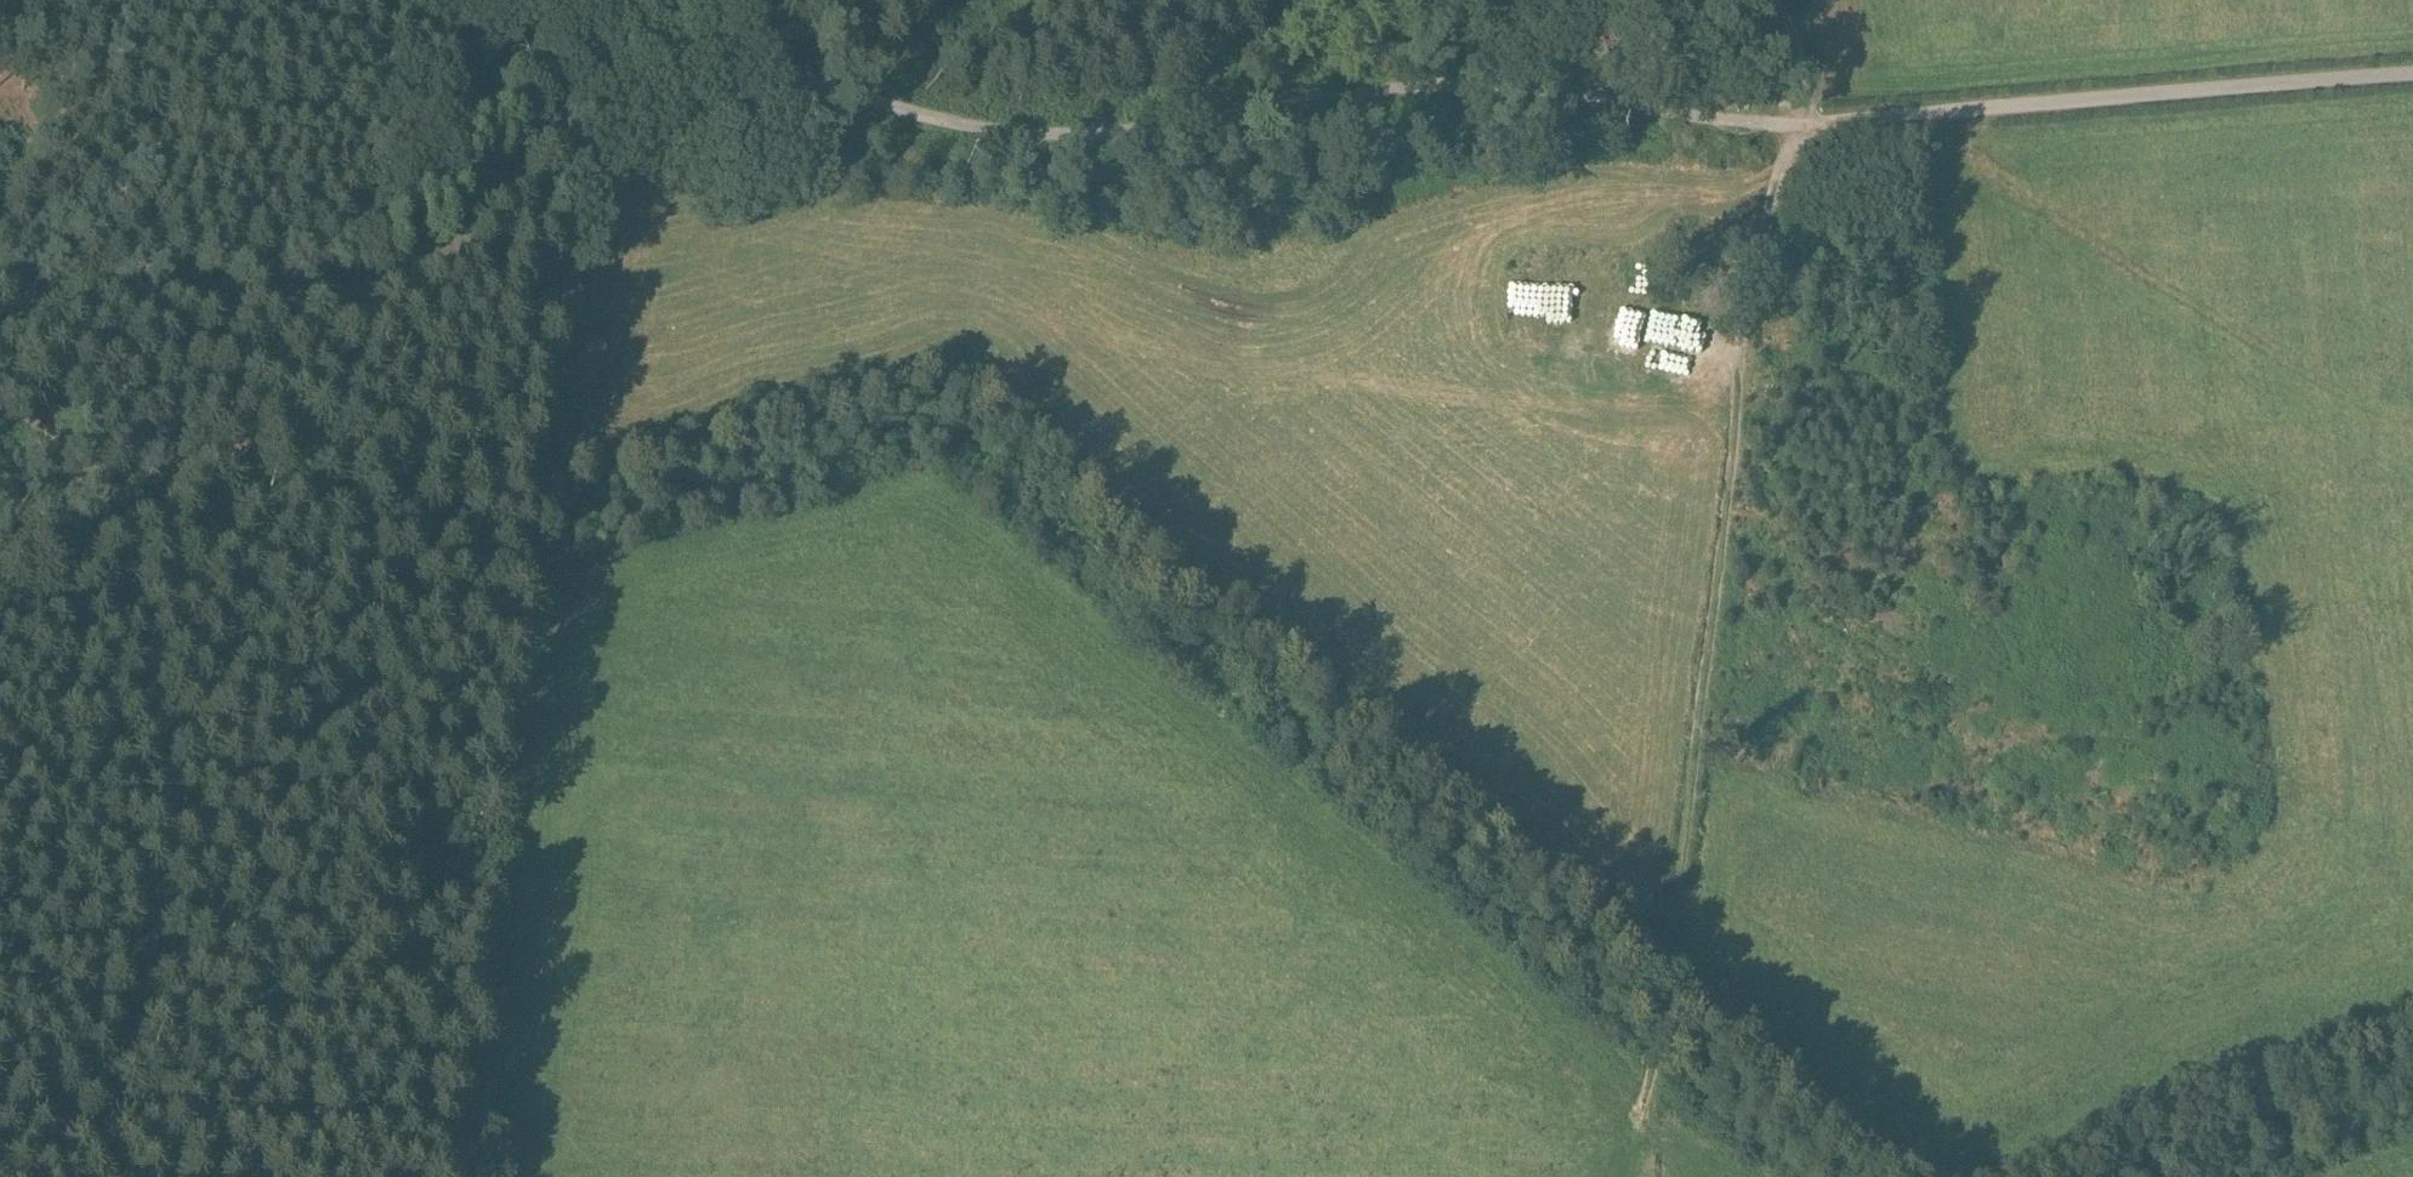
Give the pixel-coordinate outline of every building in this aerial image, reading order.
[(1601,419),(1572,421),(1572,429),(1602,428),(1601,419)]
